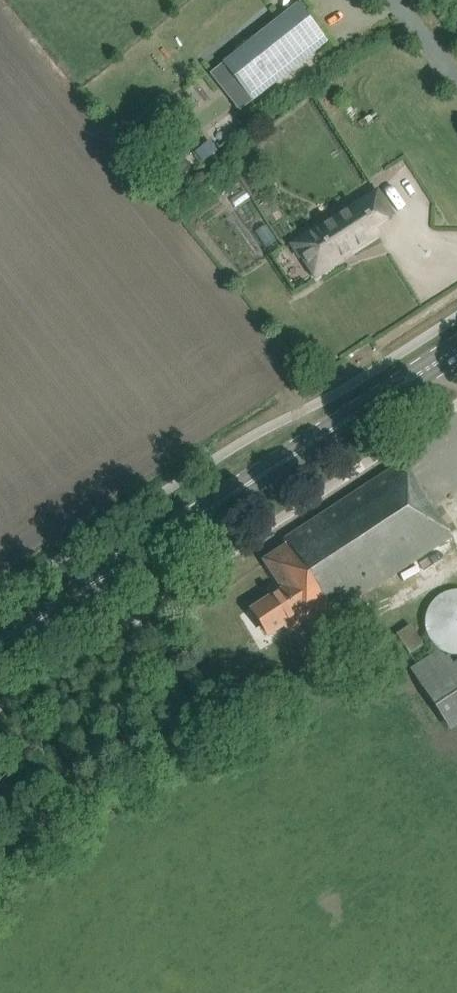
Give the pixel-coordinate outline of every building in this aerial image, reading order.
[(223,63),(253,100),(327,41),(302,10),(306,7),(301,1),(297,4),(223,63)] [(204,161),(218,149),(209,138),(195,150),(204,161)] [(300,258),(302,257),(315,278),(342,261),(341,259),(379,234),(375,228),(393,216),(377,191),(317,229),(316,227),(290,244),(300,258)] [(283,541),(286,545),(332,615),(452,537),(403,462),(283,541)] [(253,611),(268,634),(298,614),(309,631),(332,615),(286,545),(263,560),(283,591),(253,611)] [(445,653),(454,656),(456,656),(456,590),(451,591),(442,594),(434,602),(428,610),(426,619),(426,629),(428,638),(435,646),(439,650),(445,653)] [(397,634),(408,654),(423,646),(411,626),(397,634)]
